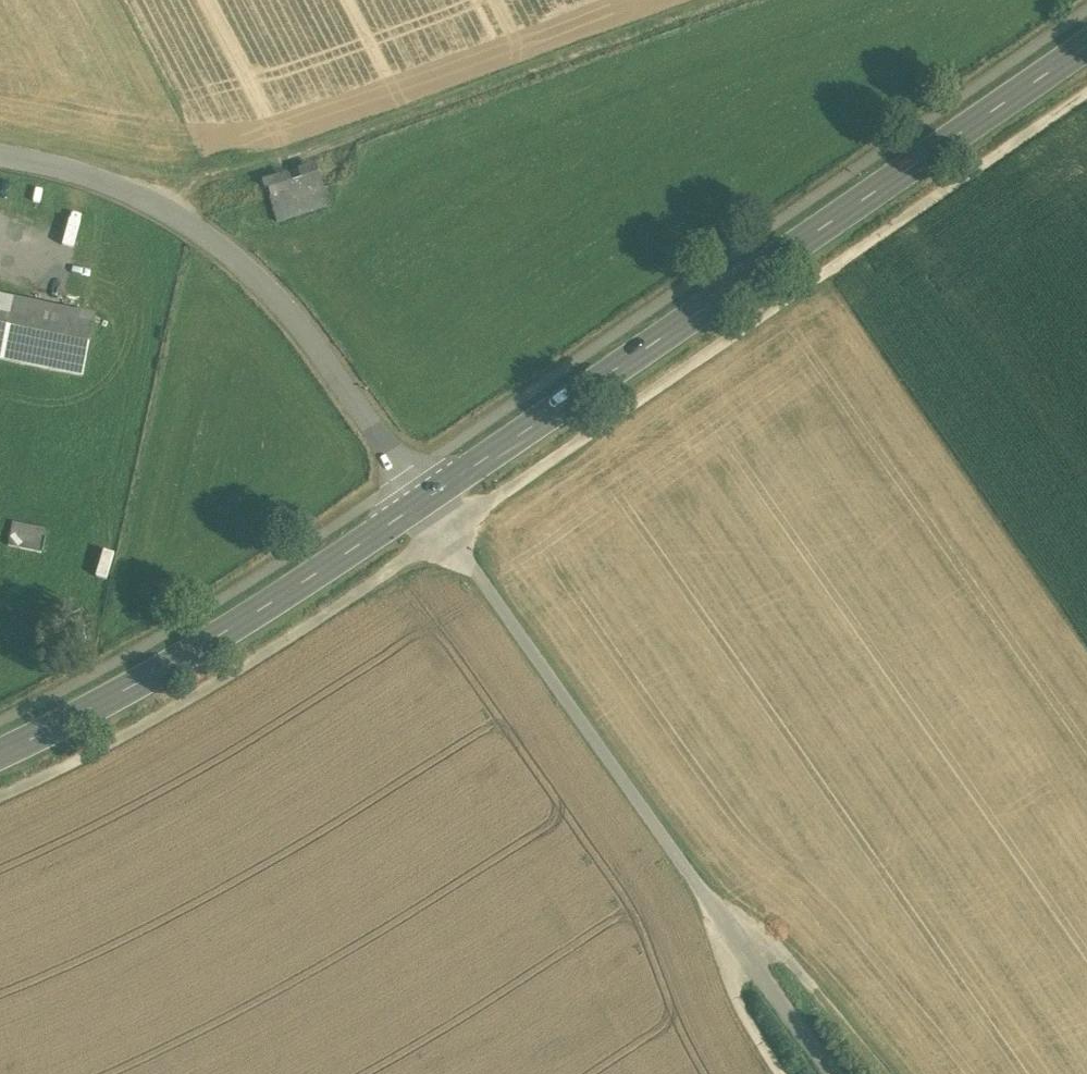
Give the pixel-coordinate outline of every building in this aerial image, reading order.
[(315,166),(264,183),(268,198),(320,181),(315,166)] [(320,181),(268,198),(276,223),(328,206),(320,181)] [(65,204),(67,194),(37,189),(36,199),(65,204)] [(0,298),(0,359),(82,376),(93,317),(0,298)] [(45,531),(12,524),(7,547),(40,554),(45,531)]
